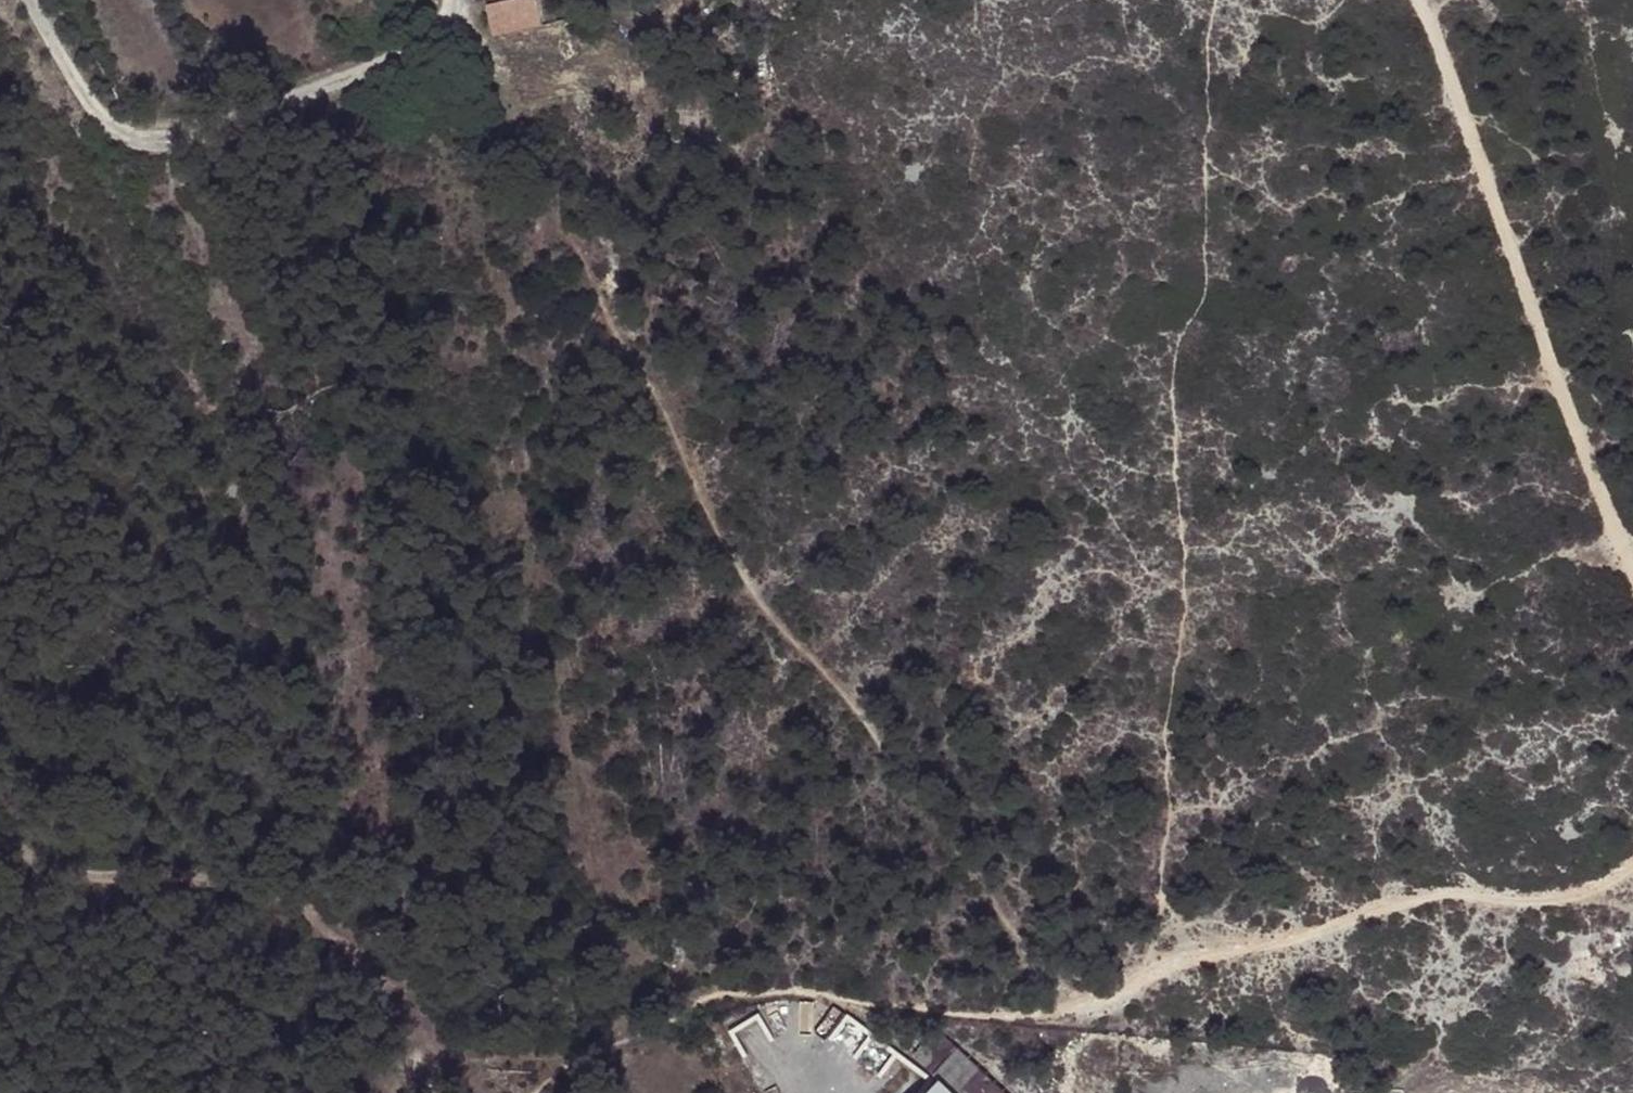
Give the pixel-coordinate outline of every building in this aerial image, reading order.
[(485,1),(490,34),(540,27),(536,0),(490,0),(485,1)] [(937,1031),(913,1056),(939,1081),(952,1092),(1002,1092),(937,1031)] [(939,1081),(928,1092),(952,1092),(939,1081)]
